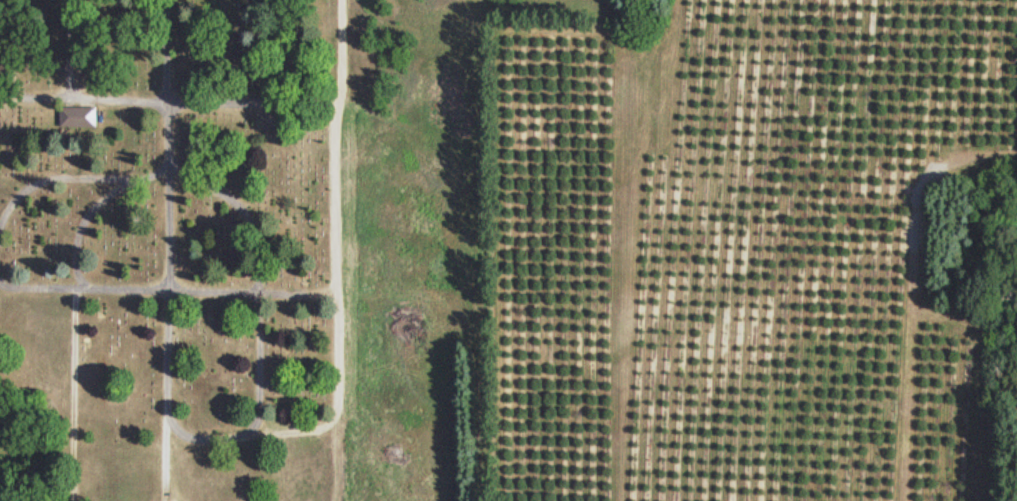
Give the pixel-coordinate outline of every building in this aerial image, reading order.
[(94,130),(94,110),(57,110),(57,130),(94,130)]
